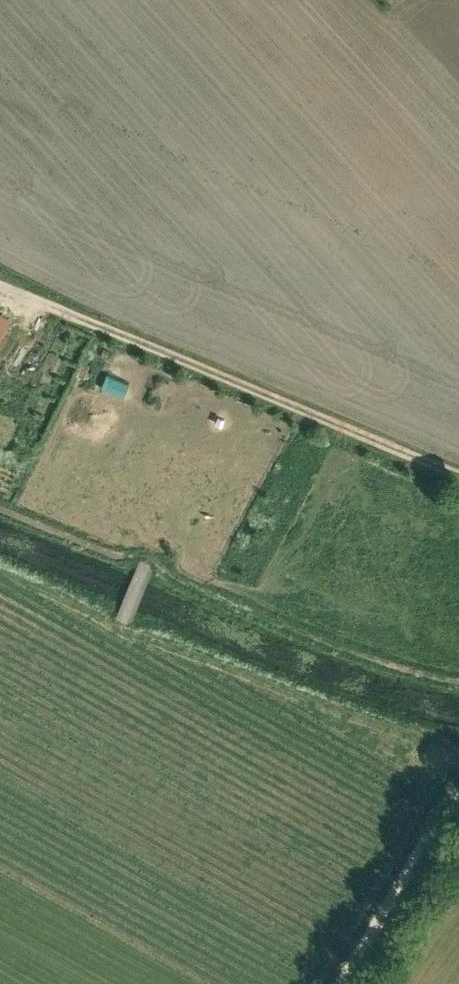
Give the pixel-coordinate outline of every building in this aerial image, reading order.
[(9,319),(0,314),(0,336),(9,319)]
